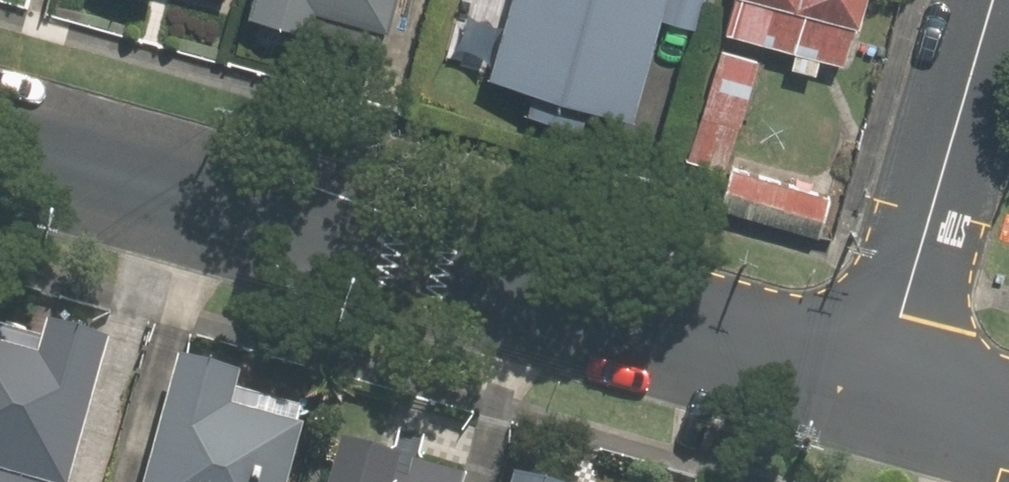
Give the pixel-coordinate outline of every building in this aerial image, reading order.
[(249,14),(311,30),(312,25),(371,41),(375,24),(385,27),(392,0),(253,0),(249,14)] [(491,82),(529,92),(522,114),(586,133),(593,111),(633,122),(661,22),(690,30),(699,0),(514,0),(491,82)] [(873,0),(741,0),(732,32),(796,49),(791,66),(817,73),(821,57),(843,64),(853,25),(865,28),(873,0)] [(759,56),(713,43),(680,157),(733,171),(723,205),(822,233),(834,191),(729,162),(759,56)] [(122,333),(63,316),(57,337),(0,321),(0,481),(81,481),(122,333)] [(182,364),(150,481),(296,481),(313,418),(243,397),(248,381),(182,364)] [(461,477),(396,459),(397,455),(342,441),(330,481),(460,481),(461,477)]
